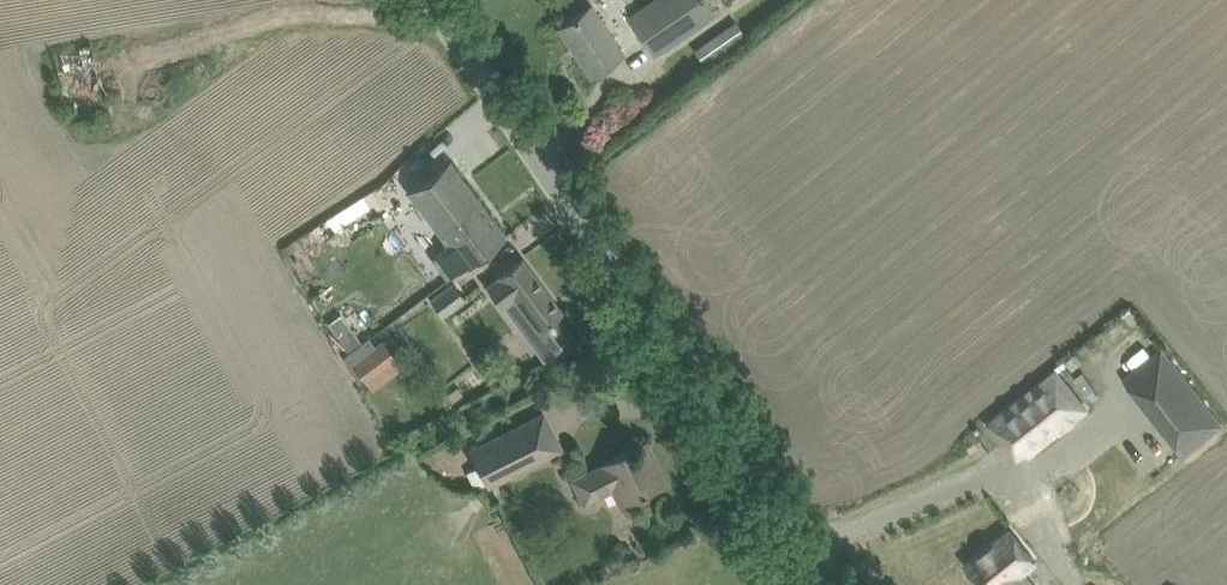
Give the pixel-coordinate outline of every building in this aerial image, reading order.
[(705,0),(650,0),(626,16),(654,56),(715,14),(705,0)] [(559,27),(591,74),(622,52),(590,6),(559,27)] [(702,59),(743,31),(735,19),(694,47),(702,59)] [(54,53),(72,121),(109,111),(90,43),(67,50),(54,53)] [(408,190),(437,228),(477,197),(449,160),(408,190)] [(477,197),(437,228),(450,246),(434,258),(449,278),(506,235),(477,197)] [(499,276),(486,286),(502,307),(515,297),(539,330),(563,312),(522,256),(498,274),(499,276)] [(430,299),(442,314),(465,297),(454,282),(430,299)] [(1132,308),(1122,315),(1130,327),(1140,319),(1132,308)] [(354,330),(342,339),(351,351),(363,342),(354,330)] [(556,348),(560,354),(577,345),(571,337),(556,348)] [(367,382),(398,359),(383,340),(352,363),(367,382)] [(1184,455),(1222,425),(1163,349),(1124,379),(1184,455)] [(1012,430),(1030,453),(1087,409),(1057,371),(989,425),(1001,439),(1012,430)] [(437,399),(444,408),(454,401),(447,392),(437,399)] [(470,452),(488,486),(560,448),(543,414),(470,452)] [(608,461),(574,479),(586,503),(612,490),(618,503),(664,480),(653,458),(647,461),(639,444),(607,460),(608,461)] [(1022,573),(1036,562),(1010,529),(967,564),(983,584),(1032,584),(1022,573)]
